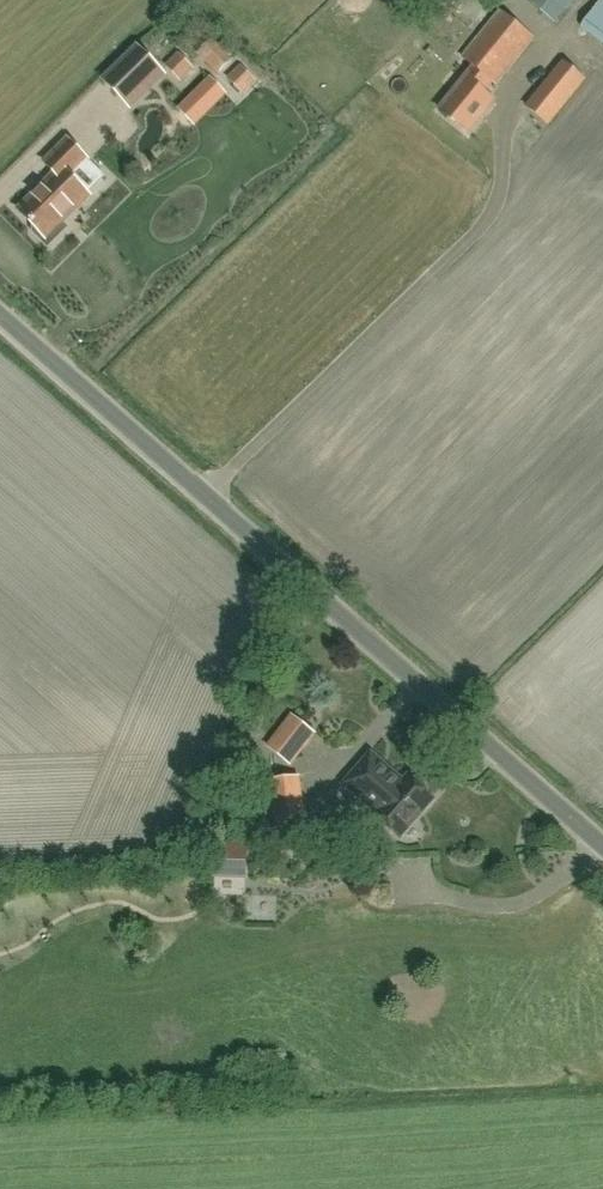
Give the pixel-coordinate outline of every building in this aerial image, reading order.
[(573,0),(530,0),(529,1),(555,23),(573,0)] [(581,28),(602,44),(602,0),(601,0),(581,28)] [(496,84),(533,38),(500,12),(463,58),(475,67),(440,110),(468,133),(494,101),(483,92),(492,81),(496,84)] [(162,73),(138,48),(105,81),(129,106),(162,73)] [(180,78),(192,67),(179,54),(167,65),(180,78)] [(527,106),(549,124),(584,80),(562,63),(527,106)] [(242,91),(253,80),(241,67),(229,78),(242,91)] [(188,98),(206,116),(227,94),(210,77),(188,98)] [(68,228),(61,221),(88,195),(69,177),(86,160),(68,141),(46,163),(57,174),(20,211),(35,226),(33,227),(34,233),(48,248),(68,228)] [(583,207),(597,216),(602,208),(602,197),(593,191),(583,207)] [(289,763),(313,734),(294,717),(270,747),(289,763)] [(409,777),(404,783),(371,754),(345,785),(377,813),(375,815),(400,837),(433,799),(424,790),(424,785),(416,779),(411,779),(409,777)] [(297,778),(275,781),(281,826),(303,823),(297,778)] [(305,830),(279,834),(281,853),(307,850),(305,830)] [(247,873),(248,838),(214,837),(213,872),(247,873)]
